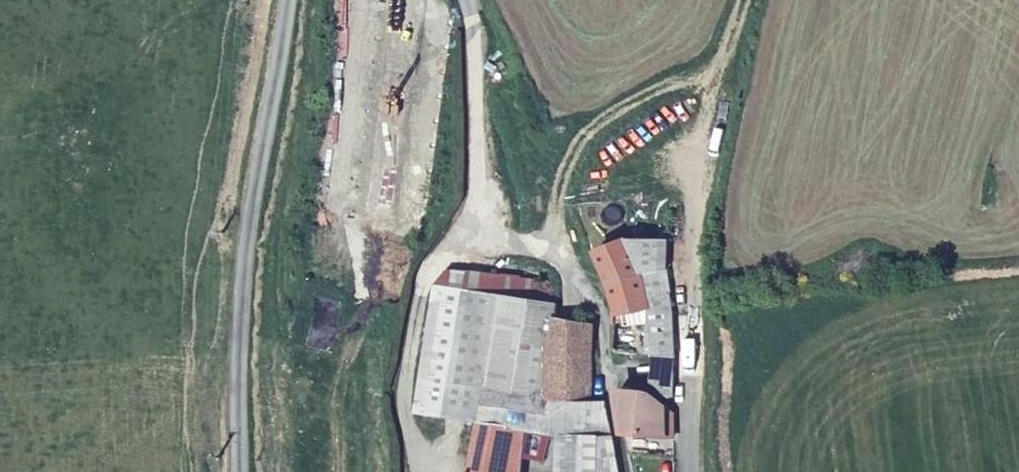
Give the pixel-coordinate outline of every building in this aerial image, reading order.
[(674,300),(675,236),(632,239),(652,300),(674,300)] [(674,381),(674,300),(652,300),(632,239),(590,255),(612,297),(609,304),(614,347),(658,359),(657,377),(674,381)] [(550,304),(420,305),(421,431),(483,433),(534,435),(611,436),(607,400),(593,400),(587,318),(550,317),(550,304)] [(668,417),(650,399),(612,388),(618,431),(668,444),(668,417)] [(534,435),(483,433),(479,471),(529,471),(534,435)]
